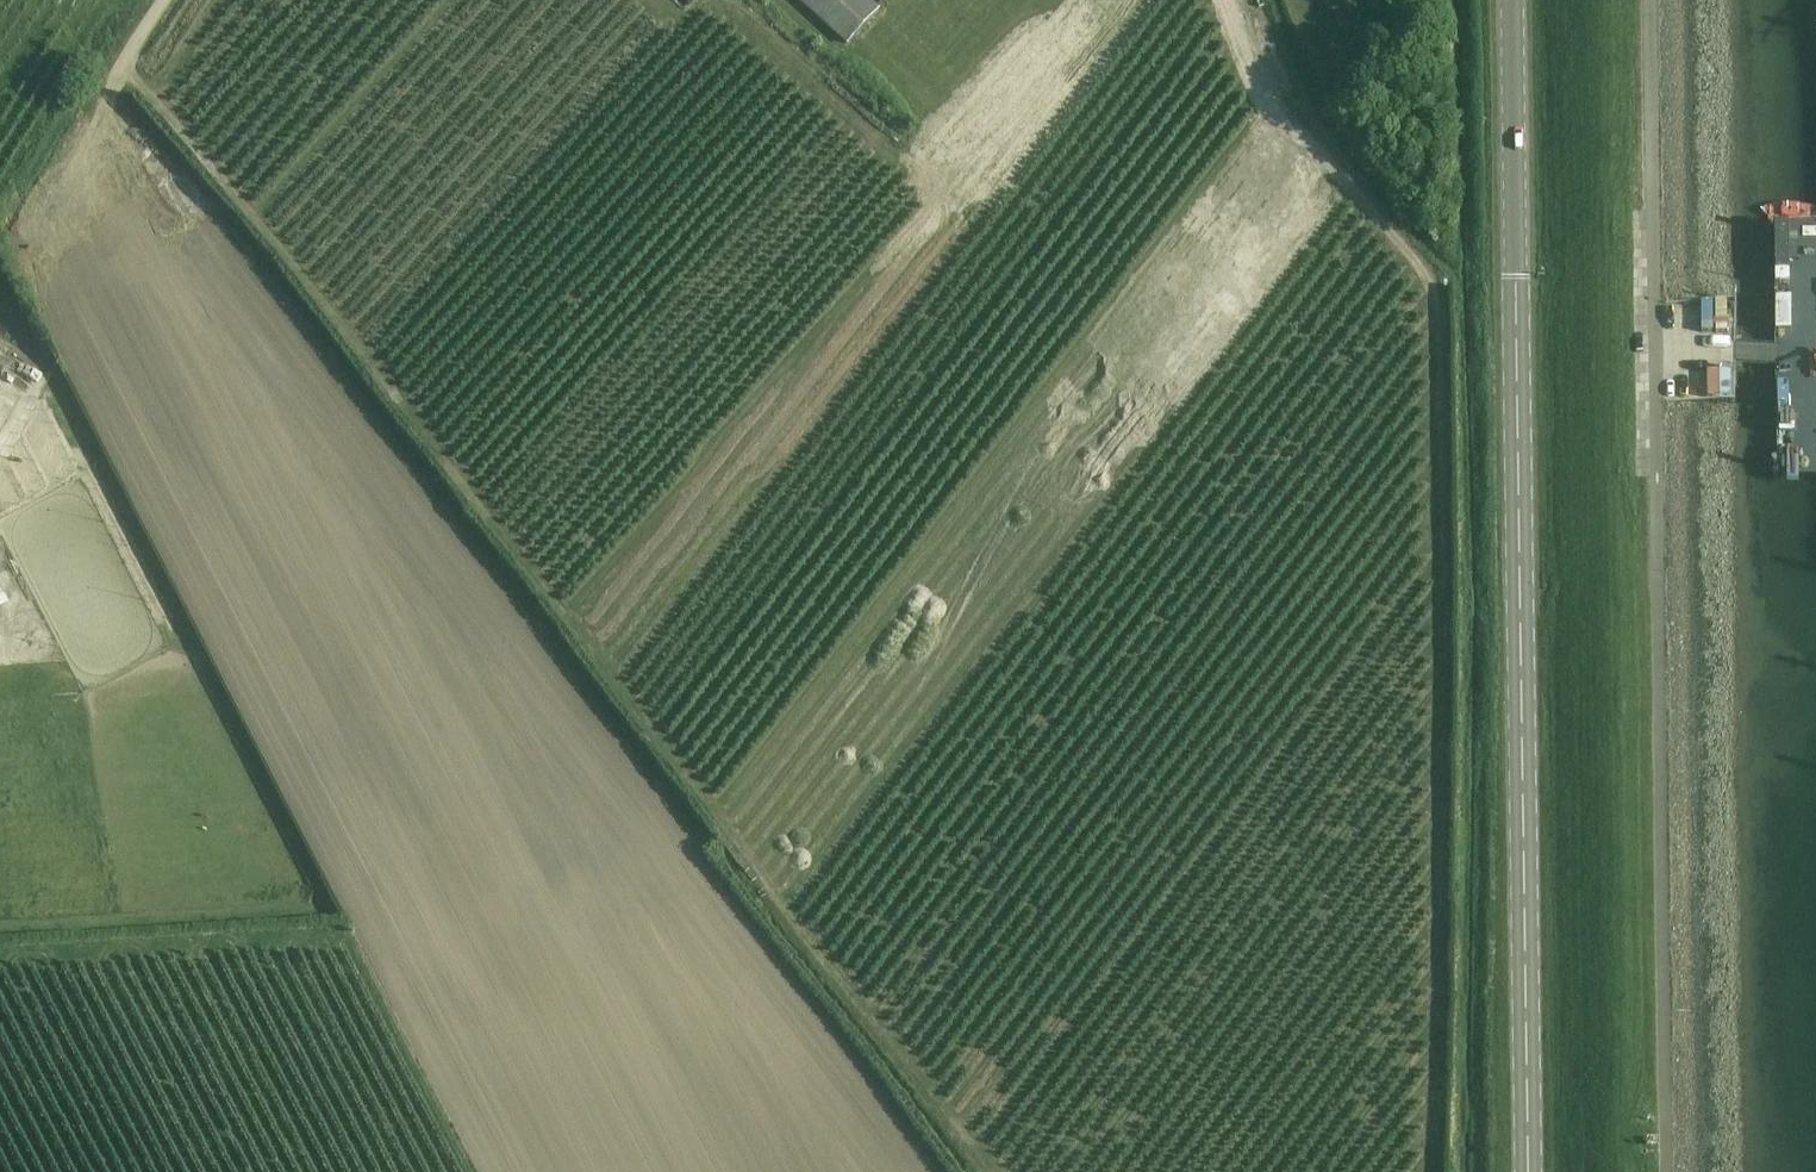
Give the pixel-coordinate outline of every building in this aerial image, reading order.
[(879,11),(867,0),(800,0),(848,44),(879,11)]
